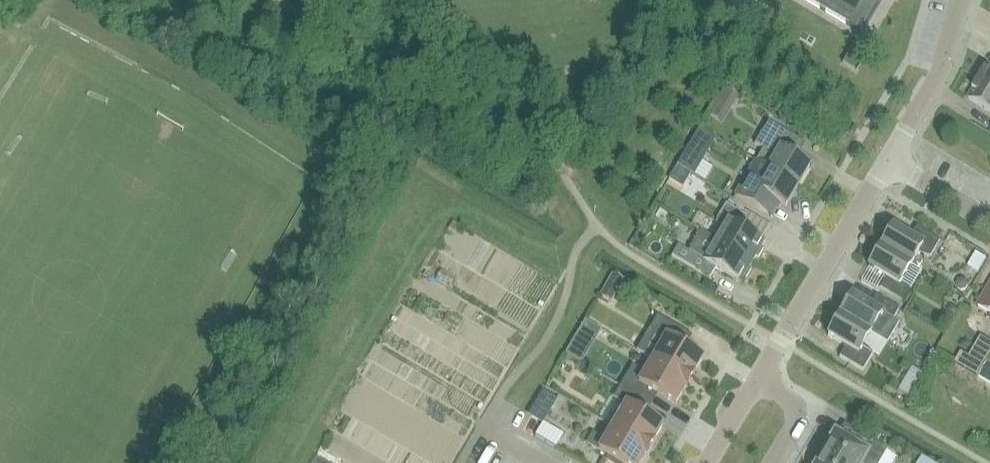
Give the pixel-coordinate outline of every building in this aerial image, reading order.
[(862,34),(882,0),(804,0),(862,34)] [(915,37),(911,46),(927,52),(931,42),(915,37)] [(989,87),(989,62),(979,80),(989,87)] [(967,99),(989,113),(989,87),(979,80),(967,99)] [(796,140),(776,127),(767,122),(754,144),(775,157),(768,168),(756,161),(755,162),(797,186),(809,166),(788,153),(796,140)] [(696,123),(680,157),(698,166),(715,133),(696,123)] [(785,207),(797,186),(755,162),(735,196),(771,217),(779,204),(785,207)] [(974,192),(989,203),(989,189),(981,183),(974,192)] [(713,239),(752,262),(755,257),(757,258),(763,249),(760,247),(764,242),(740,227),(746,217),(725,205),(715,221),(716,224),(721,227),(713,239)] [(880,247),(910,265),(917,254),(929,258),(939,241),(916,227),(910,238),(892,227),(880,247)] [(749,268),(752,262),(713,239),(700,232),(688,252),(677,246),(671,256),(709,279),(715,268),(739,283),(743,277),(746,279),(751,269),(749,268)] [(898,285),(910,265),(880,247),(868,267),(886,278),(879,289),(903,303),(909,292),(898,285)] [(977,306),(989,314),(989,285),(977,306)] [(851,296),(839,316),(869,334),(886,344),(898,324),(892,320),(898,309),(875,296),(869,306),(851,296)] [(869,334),(839,316),(827,336),(845,347),(839,357),(862,371),(872,354),(863,345),(869,334)] [(652,360),(688,382),(702,359),(677,344),(683,333),(657,318),(650,329),(665,338),(652,360)] [(675,405),(688,382),(652,360),(643,374),(632,368),(620,387),(643,401),(649,390),(675,405)] [(637,411),(643,401),(620,387),(614,398),(625,405),(612,428),(648,449),(662,426),(637,411)] [(542,393),(529,415),(542,423),(555,401),(542,393)] [(648,449),(612,428),(603,442),(592,435),(587,444),(619,462),(640,462),(648,449)] [(830,462),(880,462),(887,451),(860,435),(853,446),(834,435),(832,439),(828,436),(819,452),(823,454),(821,457),(830,462)]
